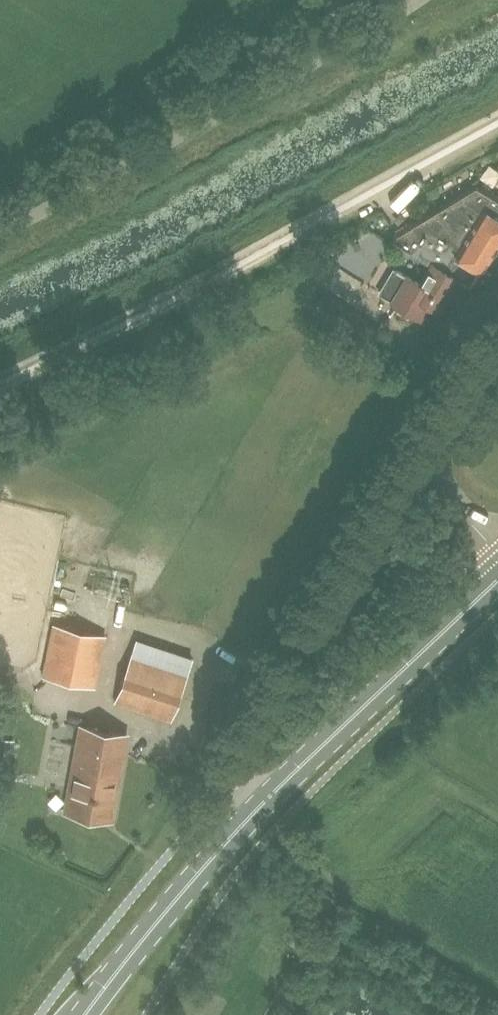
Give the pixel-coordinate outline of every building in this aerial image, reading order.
[(481,271),(497,243),(497,199),(475,185),(418,220),(409,235),(452,262),(454,260),(459,263),(462,259),(481,271)] [(418,220),(411,224),(395,234),(390,242),(431,266),(420,284),(407,276),(391,302),(421,319),(429,306),(442,314),(461,282),(470,287),(479,271),(481,272),(481,271),(462,259),(459,263),(454,260),(452,262),(409,235),(418,220)] [(94,687),(105,636),(54,625),(43,677),(94,687)] [(137,640),(130,661),(128,661),(115,703),(171,721),(185,679),(147,667),(154,646),(137,640)] [(80,727),(65,812),(111,820),(126,735),(80,727)] [(9,763),(14,740),(0,737),(0,761),(9,763)]
